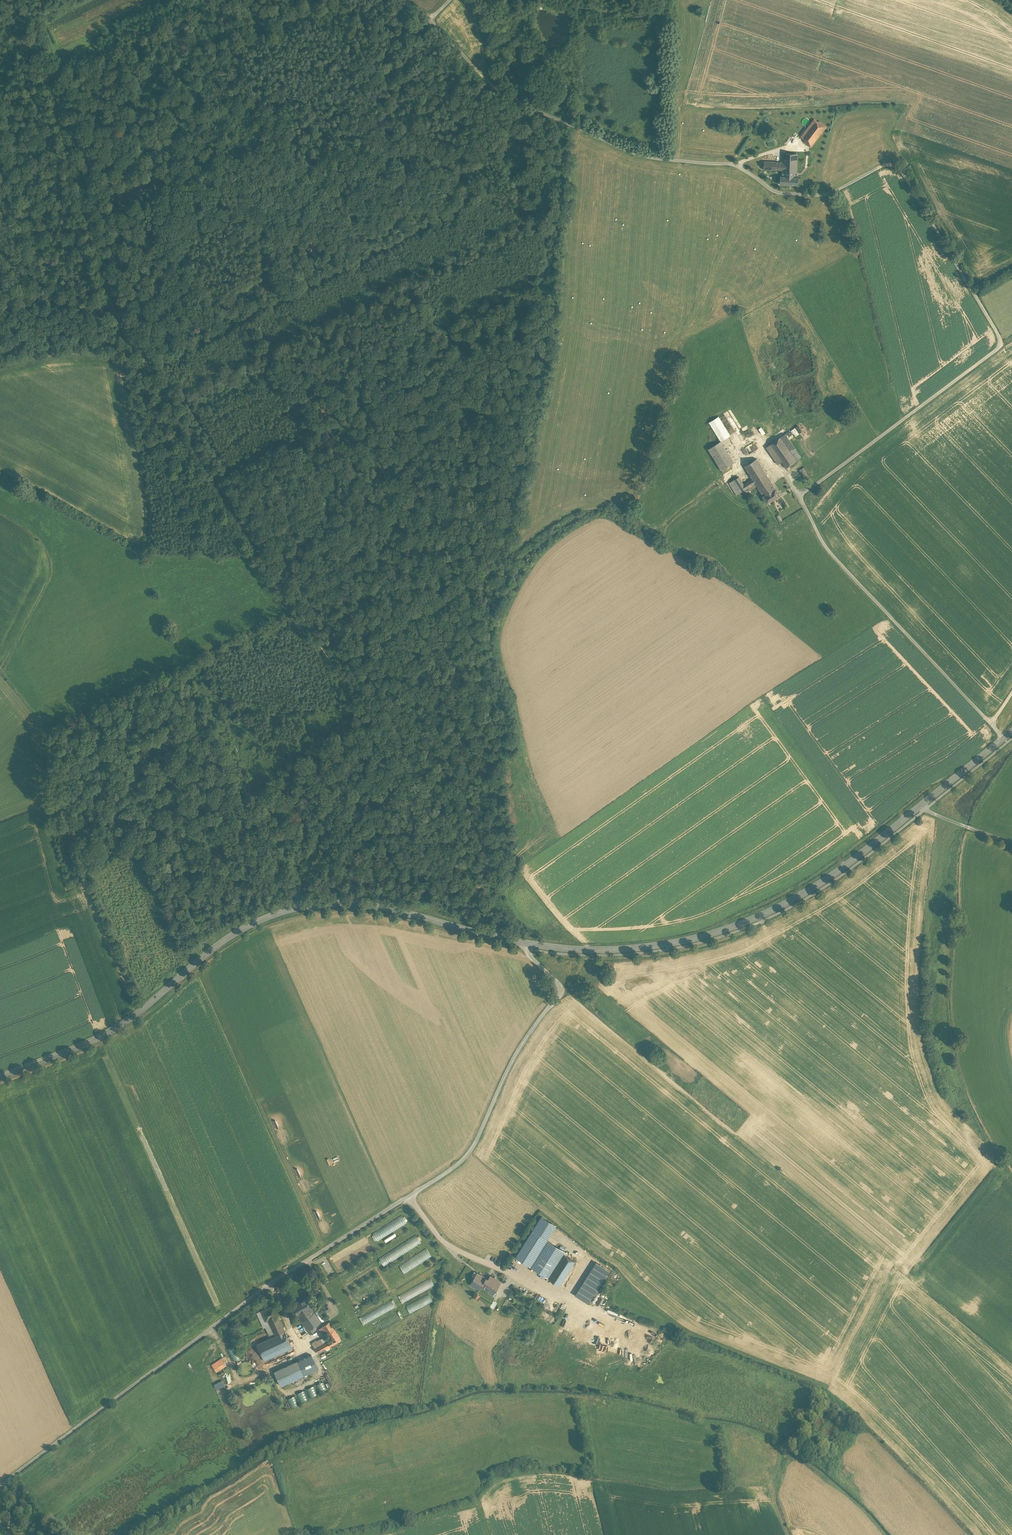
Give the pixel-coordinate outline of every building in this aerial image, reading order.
[(810,115),(796,133),(801,136),(814,119),(810,115)] [(814,119),(801,136),(805,140),(803,141),(811,147),(826,127),(819,121),(818,122),(814,119)] [(794,154),(783,153),(783,156),(783,162),(782,170),(782,172),(797,173),(798,154),(794,154)] [(780,162),(764,161),(764,169),(782,170),(783,162),(780,162)] [(797,173),(782,172),(782,176),(780,176),(780,184),(798,185),(798,177),(797,176),(797,173)] [(709,422),(721,440),(730,434),(719,416),(709,422)] [(784,434),(791,444),(797,440),(790,430),(784,434)] [(788,447),(781,437),(770,444),(782,461),(786,467),(797,460),(788,447)] [(721,441),(708,448),(715,459),(728,451),(721,441)] [(782,461),(770,444),(766,447),(778,464),(782,461)] [(800,457),(791,444),(788,447),(797,460),(800,457)] [(728,451),(715,459),(721,470),(734,462),(728,451)] [(771,480),(757,458),(745,465),(753,478),(755,482),(757,485),(759,488),(771,480)] [(753,478),(744,484),(739,476),(735,479),(742,491),(747,488),(755,482),(753,478)] [(742,491),(735,479),(729,482),(737,494),(742,491)] [(771,480),(759,488),(764,495),(763,496),(767,502),(780,495),(776,488),(771,480)] [(755,482),(747,488),(749,490),(757,485),(755,482)] [(403,1215),(372,1231),(377,1239),(407,1223),(403,1215)] [(538,1222),(517,1256),(530,1265),(547,1239),(540,1235),(545,1226),(538,1222)] [(385,1241),(396,1235),(395,1232),(384,1238),(385,1241)] [(383,1264),(422,1243),(417,1235),(378,1256),(383,1264)] [(547,1239),(530,1265),(548,1276),(563,1253),(565,1251),(547,1239)] [(427,1247),(399,1263),(404,1272),(432,1255),(427,1247)] [(563,1253),(548,1276),(548,1277),(560,1284),(575,1261),(563,1253)] [(486,1277),(478,1271),(471,1282),(480,1287),(482,1285),(482,1284),(486,1277)] [(592,1271),(577,1295),(588,1303),(604,1278),(592,1271)] [(501,1281),(491,1274),(488,1278),(486,1277),(482,1284),(482,1285),(491,1290),(492,1288),(495,1290),(501,1281)] [(403,1300),(434,1286),(431,1278),(399,1292),(403,1300)] [(410,1312),(433,1300),(429,1293),(406,1305),(410,1312)] [(306,1297),(291,1306),(296,1314),(297,1313),(311,1305),(306,1297)] [(364,1322),(396,1307),(392,1300),(361,1315),(364,1322)] [(275,1335),(256,1344),(264,1360),(292,1347),(278,1315),(279,1315),(274,1305),(261,1310),(266,1321),(268,1320),(275,1335)] [(311,1305),(297,1313),(298,1314),(297,1315),(301,1321),(309,1333),(315,1329),(313,1326),(321,1322),(312,1308),(311,1305)] [(301,1321),(292,1326),(300,1339),(307,1334),(309,1333),(301,1321)] [(341,1339),(329,1321),(323,1325),(331,1338),(315,1347),(318,1353),(330,1346),(330,1345),(341,1339)] [(227,1348),(233,1360),(240,1356),(234,1345),(227,1348)] [(222,1358),(212,1364),(216,1371),(226,1365),(222,1358)] [(266,1363),(267,1366),(280,1361),(278,1358),(266,1363)] [(298,1360),(274,1371),(280,1385),(304,1374),(299,1363),(298,1360)] [(252,1370),(252,1368),(252,1365),(251,1363),(248,1362),(246,1361),(243,1362),(241,1363),(240,1365),(239,1368),(240,1371),(241,1373),(243,1374),(246,1375),(249,1374),(251,1373),(252,1370)] [(324,1382),(316,1383),(318,1393),(326,1391),(324,1382)] [(309,1397),(317,1395),(314,1385),(307,1388),(309,1397)] [(296,1393),(301,1402),(308,1398),(303,1390),(296,1393)] [(287,1398),(290,1408),(298,1405),(294,1395),(287,1398)] [(18,1520),(10,1510),(2,1517),(10,1527),(12,1525),(11,1523),(14,1521),(15,1522),(18,1520)]
